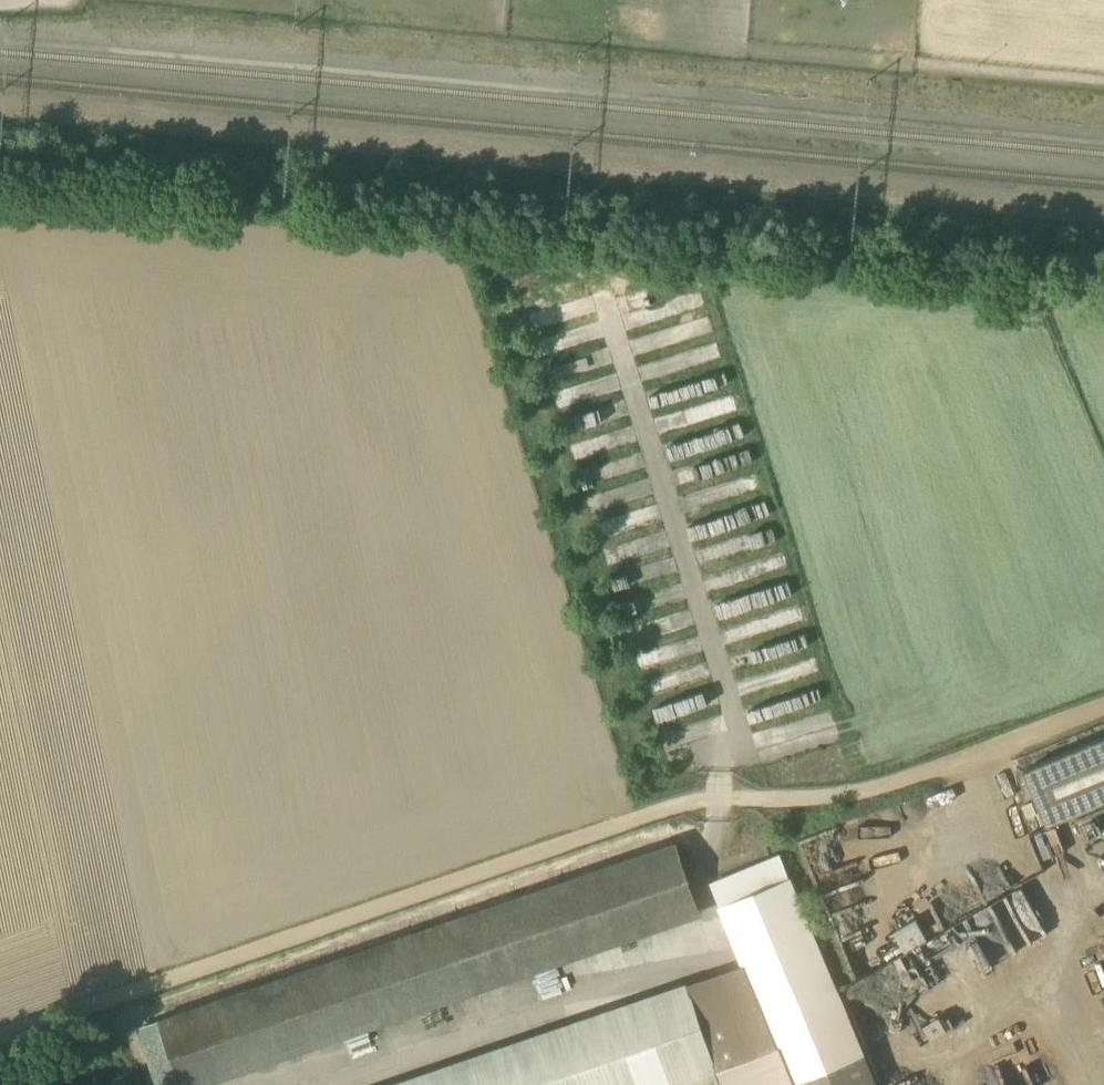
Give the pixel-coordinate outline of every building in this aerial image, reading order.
[(707,314),(658,327),(665,356),(640,363),(646,385),(645,385),(651,406),(727,385),(707,314)] [(582,347),(605,340),(597,317),(535,336),(549,380),(588,368),(582,347)] [(1103,801),(1103,738),(1025,771),(1048,825),(1103,801)] [(744,964),(794,1084),(877,1084),(782,855),(711,884),(744,964)] [(904,950),(925,940),(914,918),(893,929),(904,950)]
